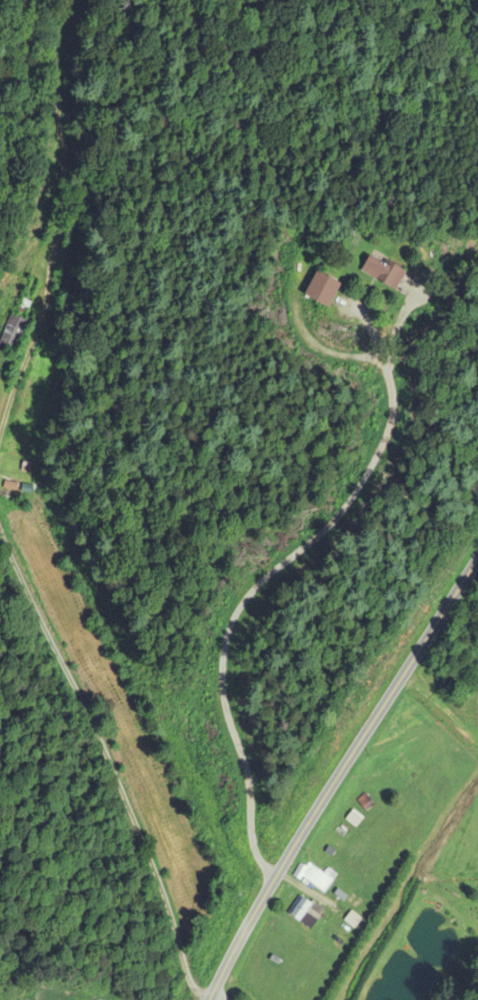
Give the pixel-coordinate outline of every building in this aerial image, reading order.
[(363,271),(398,291),(407,273),(373,254),(363,271)] [(342,285),(319,272),(306,296),(329,309),(342,285)] [(11,315),(0,344),(0,349),(16,355),(29,322),(11,315)] [(330,870),(319,875),(314,864),(303,869),(316,895),(337,884),(330,870)] [(312,931),(325,913),(301,896),(288,915),(312,931)]
